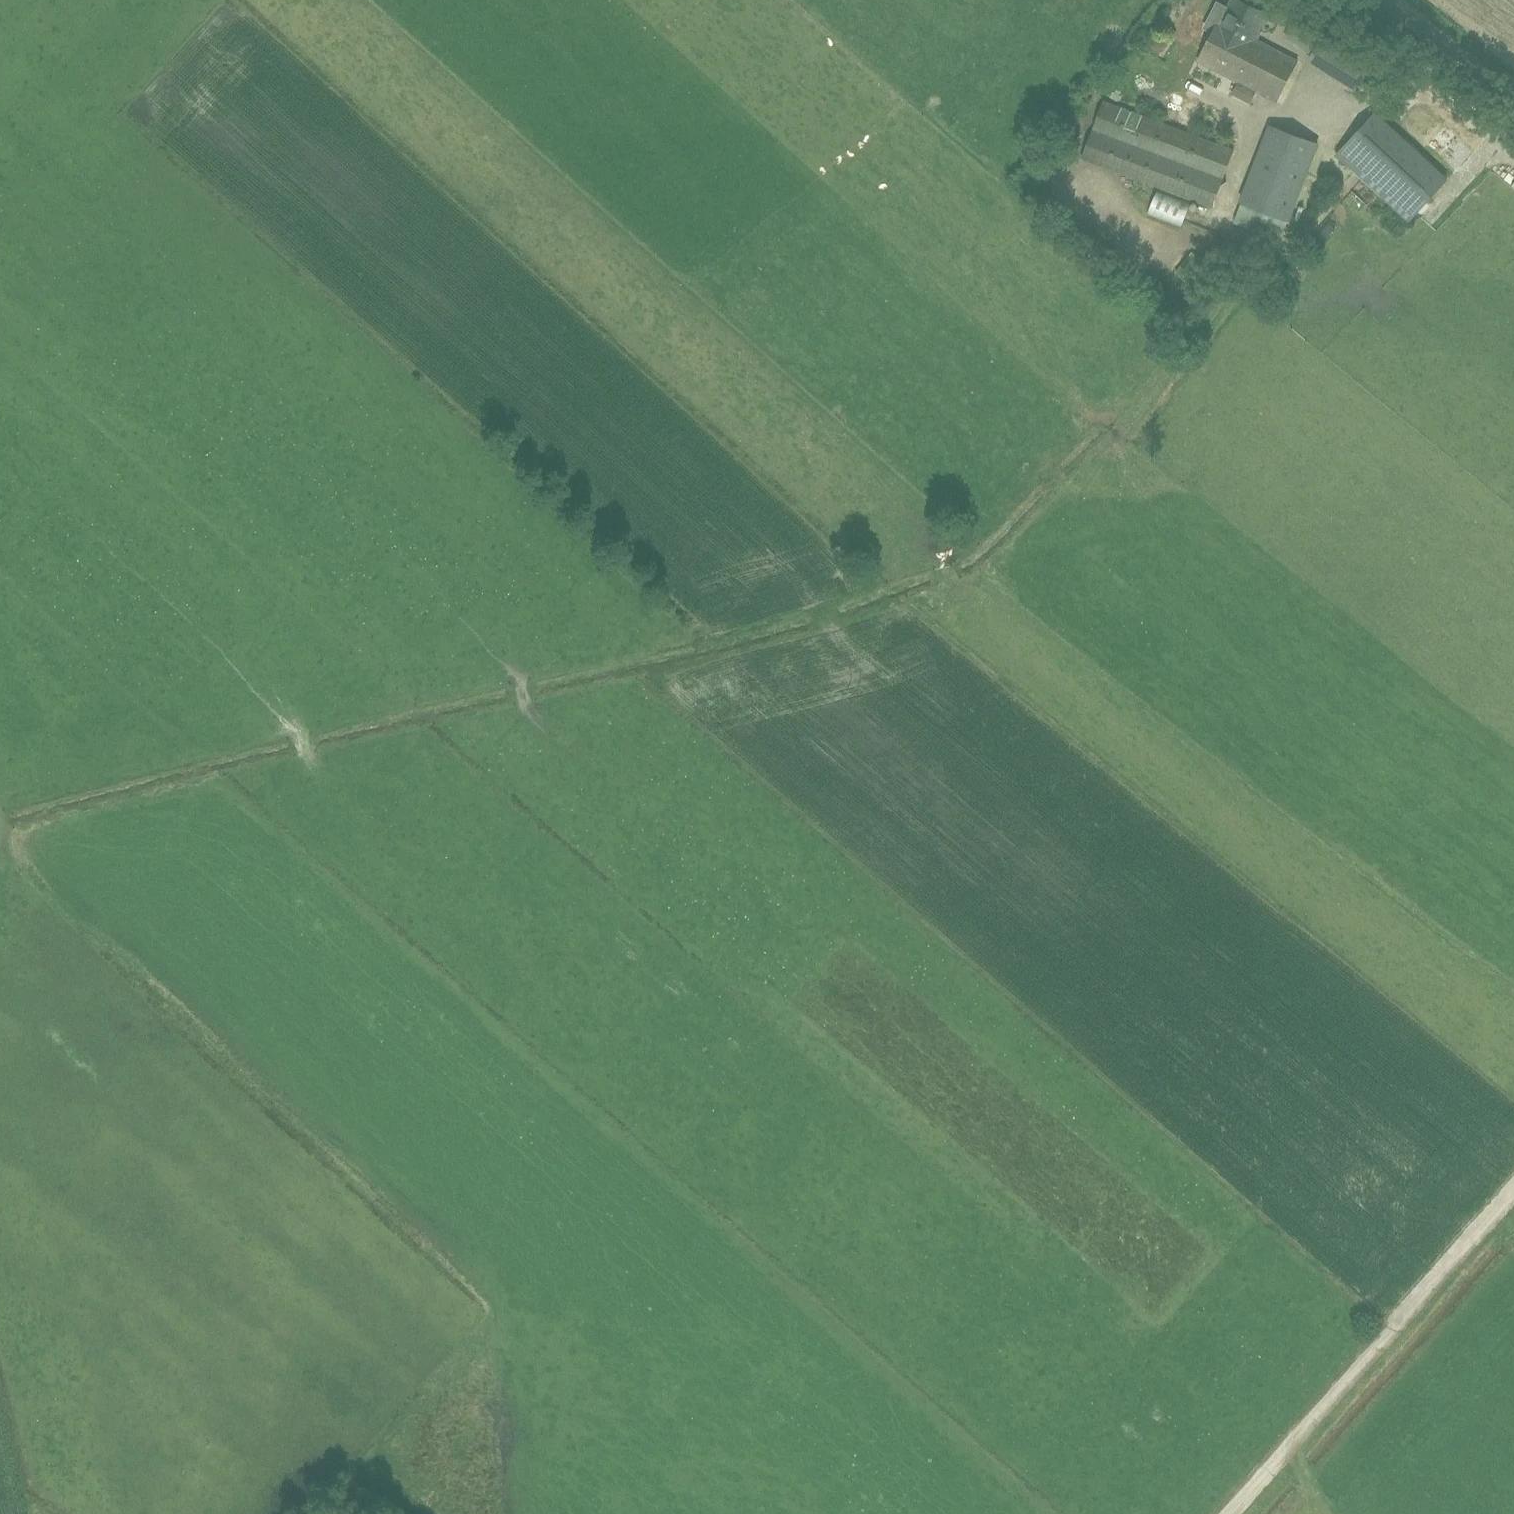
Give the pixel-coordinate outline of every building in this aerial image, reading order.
[(1231,79),(1240,83),(1234,95),(1251,104),(1257,92),(1278,102),(1299,61),(1254,38),(1267,14),(1239,0),(1235,0),(1224,22),(1221,21),(1200,63),(1231,79)] [(1311,60),(1357,89),(1371,67),(1325,38),(1327,35),(1311,25),(1300,44),(1315,53),(1311,60)] [(1085,159),(1213,207),(1234,151),(1106,103),(1085,159)] [(1410,222),(1448,181),(1376,113),(1338,155),(1410,222)] [(1243,202),(1290,220),(1319,143),(1271,125),(1243,202)] [(1157,194),(1150,215),(1182,227),(1190,206),(1157,194)]
